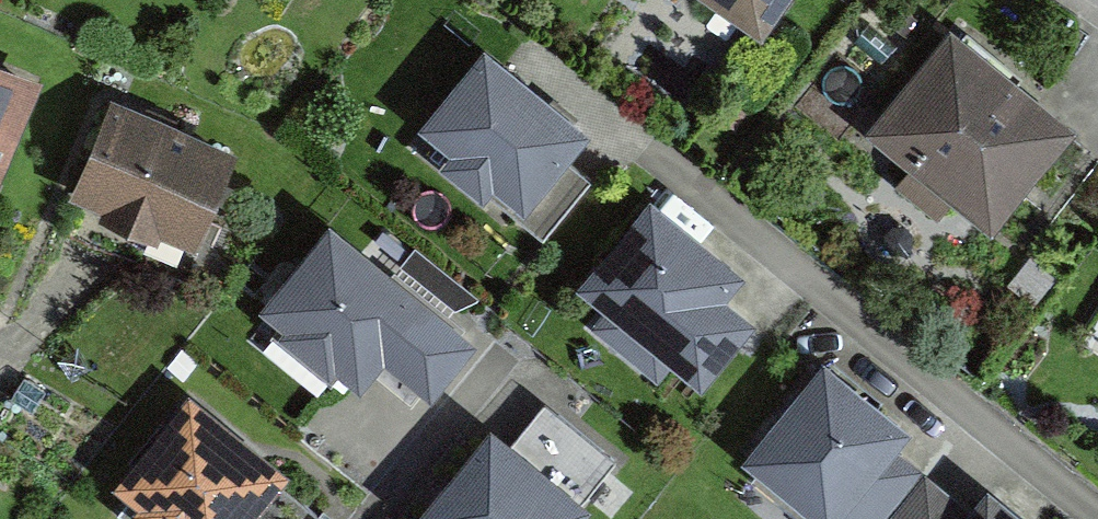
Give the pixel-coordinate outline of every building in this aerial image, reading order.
[(653,14),(663,0),(634,0),(653,14)] [(720,20),(721,19),(772,53),(807,0),(687,0),(720,20)] [(1081,136),(954,40),(866,155),(993,251),(1081,136)] [(57,74),(0,54),(0,218),(5,219),(57,74)] [(590,136),(480,54),(406,151),(516,234),(590,136)] [(248,153),(116,94),(63,210),(196,269),(248,153)] [(775,298),(651,204),(582,295),(707,389),(775,298)] [(428,305),(334,228),(260,318),(354,395),(428,305)] [(739,452),(820,518),(889,518),(938,459),(816,359),(739,452)] [(191,394),(104,495),(132,518),(260,518),(292,481),(191,394)] [(580,508),(611,471),(542,414),(511,451),(492,435),(422,518),(593,518),(580,508)] [(993,498),(977,517),(927,475),(890,518),(1018,518),(993,498)]
